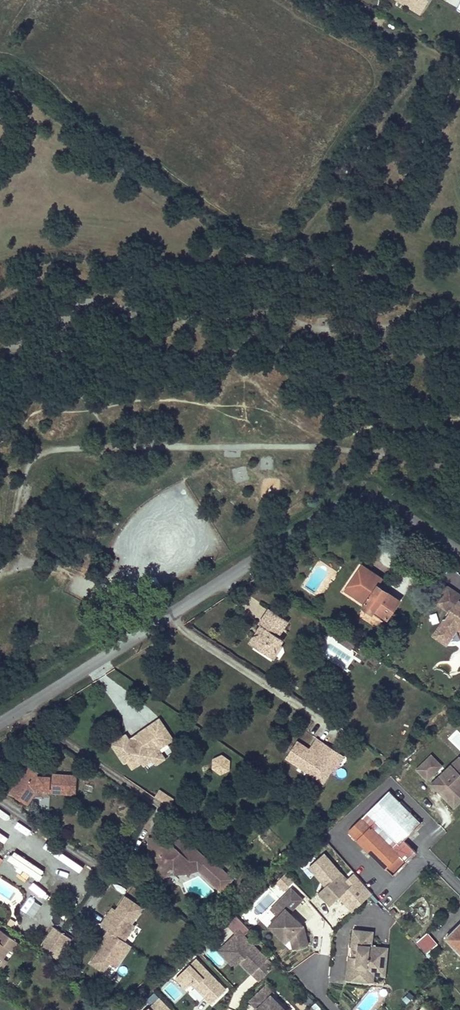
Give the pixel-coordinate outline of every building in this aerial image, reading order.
[(425,5),(417,0),(416,0),(413,5),(405,0),(399,0),(420,13),(425,5)] [(233,469),(236,482),(248,480),(245,467),(233,469)] [(364,577),(369,569),(363,565),(346,590),(354,596),(359,588),(354,584),(361,575),(364,577)] [(354,596),(365,603),(362,607),(385,622),(400,600),(378,586),(383,579),(369,569),(364,577),(361,575),(354,584),(359,588),(354,596)] [(448,587),(434,604),(447,614),(432,637),(446,647),(457,633),(459,634),(459,603),(459,595),(448,587)] [(288,622),(269,608),(259,623),(261,625),(248,643),(270,658),(283,640),(277,636),(288,622)] [(354,645),(342,637),(339,642),(351,650),(354,645)] [(159,718),(130,738),(134,744),(141,739),(138,735),(160,720),(159,718)] [(127,733),(111,744),(124,763),(127,761),(131,769),(141,762),(143,766),(161,754),(158,750),(167,744),(173,740),(160,720),(138,735),(141,739),(134,744),(130,738),(127,733)] [(342,756),(316,739),(312,746),(312,750),(310,752),(308,751),(297,743),(286,760),(323,784),(331,772),(342,756)] [(173,754),(167,744),(158,750),(161,754),(143,766),(147,771),(165,759),(173,754)] [(432,755),(418,769),(428,779),(442,765),(432,755)] [(334,774),(345,757),(342,756),(331,772),(334,774)] [(432,784),(440,792),(444,787),(447,790),(442,794),(450,802),(459,794),(459,795),(459,757),(432,784)] [(224,779),(224,769),(216,763),(207,767),(207,777),(215,783),(224,779)] [(28,766),(10,792),(28,804),(34,795),(39,789),(39,786),(48,787),(48,793),(75,794),(76,775),(50,774),(49,777),(38,777),(38,773),(28,766)] [(48,787),(39,786),(39,789),(34,795),(48,793),(48,787)] [(156,798),(159,800),(171,808),(175,802),(160,792),(156,798)] [(393,876),(406,862),(415,851),(403,840),(419,823),(387,793),(367,813),(375,821),(370,827),(362,818),(349,832),(393,876)] [(450,802),(455,807),(459,802),(459,795),(459,794),(450,802)] [(169,873),(193,872),(219,895),(233,880),(183,834),(171,846),(161,838),(147,839),(149,859),(158,868),(156,870),(164,878),(169,873)] [(8,859),(38,882),(45,871),(16,849),(8,859)] [(346,879),(323,853),(308,867),(325,885),(318,892),(330,905),(339,896),(345,903),(353,895),(360,903),(371,893),(354,872),(346,879)] [(274,883),(282,892),(295,880),(287,872),(274,883)] [(307,943),(303,925),(297,918),(295,920),(291,915),(292,914),(290,911),(303,898),(292,887),(270,908),(278,915),(269,924),(285,941),(288,937),(290,939),(292,947),(307,943)] [(144,909),(127,897),(119,909),(112,919),(109,917),(103,925),(111,930),(106,938),(109,940),(102,950),(93,962),(105,971),(112,962),(118,966),(133,945),(127,941),(137,926),(134,924),(144,909)] [(116,907),(109,917),(112,919),(119,909),(116,907)] [(445,938),(459,952),(459,923),(445,938)] [(61,955),(72,937),(53,925),(42,944),(61,955)] [(373,930),(352,928),(350,948),(357,949),(356,957),(350,956),(348,956),(345,980),(366,982),(367,968),(370,967),(382,968),(384,946),(371,945),(373,930)] [(0,930),(0,931),(0,956),(4,959),(10,950),(15,954),(21,945),(0,930)] [(240,930),(224,945),(234,955),(232,957),(237,961),(240,958),(242,960),(241,962),(253,974),(254,973),(261,980),(275,966),(240,930)] [(418,937),(416,939),(427,953),(437,944),(427,933),(420,939),(418,937)] [(109,940),(106,938),(99,947),(102,950),(109,940)] [(234,955),(224,945),(219,950),(235,967),(241,962),(242,960),(240,958),(237,961),(232,957),(234,955)] [(387,946),(384,946),(382,968),(370,967),(367,968),(366,982),(373,983),(373,974),(384,976),(387,946)] [(0,956),(0,969),(2,971),(8,962),(4,959),(0,956)] [(196,958),(190,964),(194,967),(200,962),(196,958)] [(219,982),(200,962),(194,967),(190,964),(176,977),(187,987),(192,982),(211,1003),(223,992),(216,985),(219,982)] [(261,980),(254,973),(253,974),(260,981),(261,980)] [(219,982),(216,985),(223,992),(226,990),(219,982)] [(249,1002),(257,1009),(284,1009),(271,996),(273,994),(266,986),(249,1002)] [(410,992),(394,1008),(396,1009),(402,1009),(415,998),(410,992)] [(144,1009),(167,1009),(170,1007),(159,996),(144,1009)]
